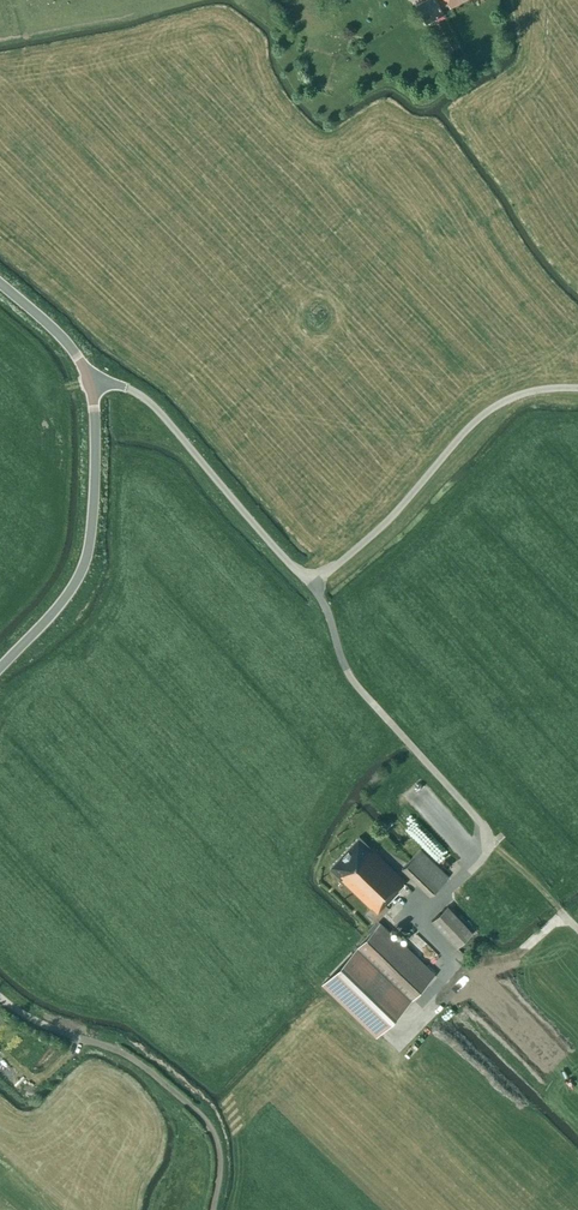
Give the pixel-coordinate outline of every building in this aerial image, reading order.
[(417,4),(427,21),(445,11),(442,7),(449,3),(450,6),(461,0),(424,0),(417,4)] [(405,881),(359,837),(329,868),(370,908),(365,913),(374,922),(367,929),(370,931),(323,980),(377,1033),(434,974),(380,922),(379,922),(377,920),(388,908),(385,905),(399,891),(397,889),(405,881)] [(448,876),(420,850),(402,869),(429,895),(448,876)] [(462,888),(469,896),(477,888),(470,880),(462,888)] [(472,932),(447,906),(431,921),(457,947),(472,932)]
